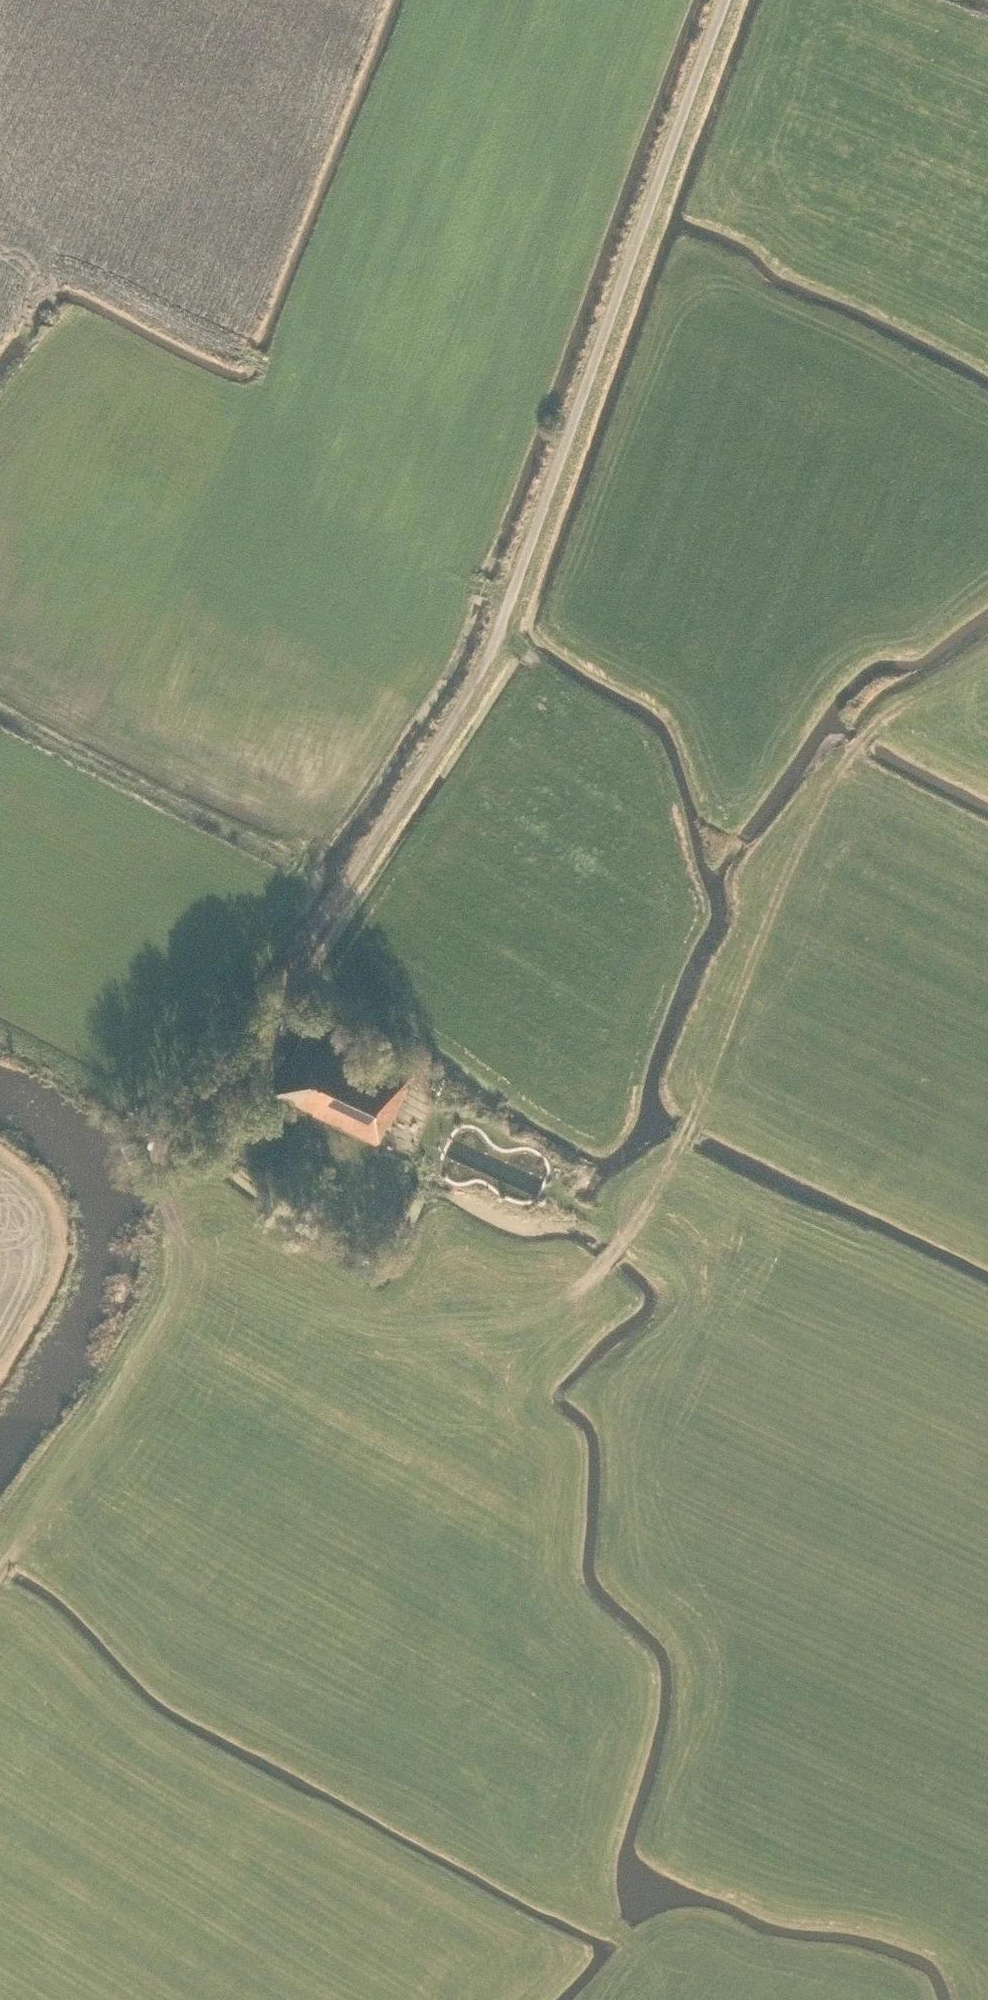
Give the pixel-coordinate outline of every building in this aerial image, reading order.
[(307,1024),(275,1092),(294,1101),(295,1099),(315,1108),(314,1111),(377,1140),(386,1121),(389,1122),(413,1073),(307,1024)]
